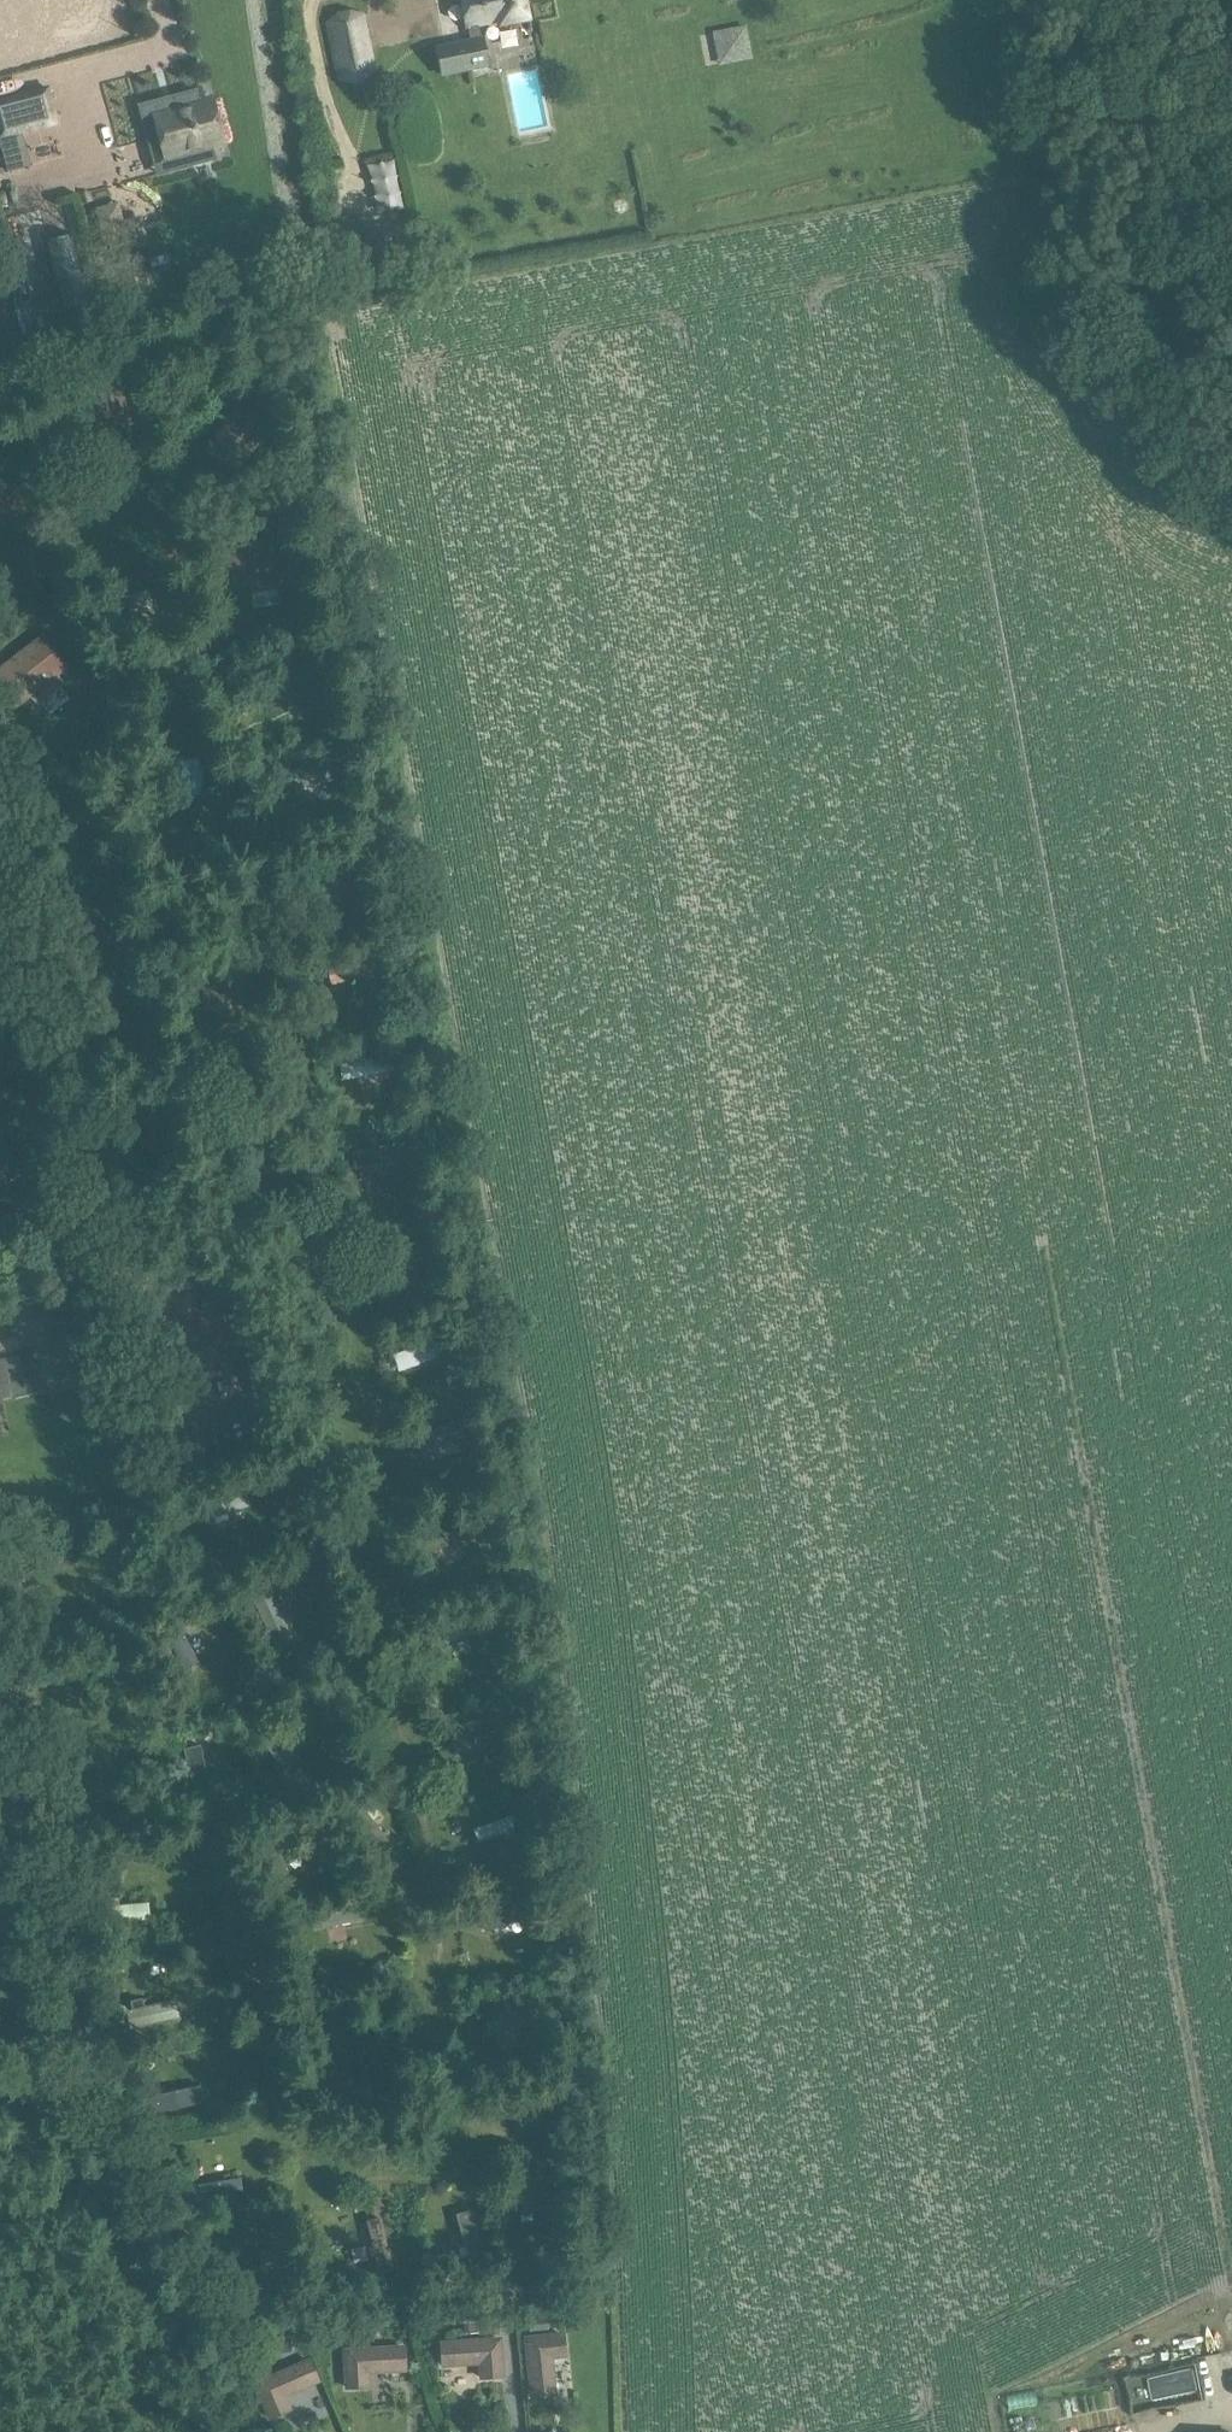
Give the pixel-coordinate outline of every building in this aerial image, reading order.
[(466,29),(498,23),(499,27),(528,21),(524,0),(460,0),(466,29)] [(337,15),(327,22),(339,80),(350,82),(363,79),(373,73),(362,15),(350,13),(337,15)] [(482,40),(436,50),(442,77),(488,67),(482,40)] [(0,102),(0,138),(1,138),(9,171),(30,166),(21,133),(56,123),(47,90),(0,102)] [(200,90),(140,106),(149,140),(161,137),(169,171),(218,158),(215,146),(222,144),(211,100),(203,102),(200,90)] [(15,330),(0,279),(0,334),(15,330)] [(119,381),(74,396),(89,441),(134,426),(119,381)] [(43,638),(0,671),(0,681),(18,704),(31,694),(37,703),(61,684),(55,676),(65,668),(43,638)] [(332,986),(380,970),(375,952),(326,968),(332,986)] [(394,1053),(336,1063),(339,1077),(397,1067),(394,1053)] [(7,1315),(0,1317),(0,1340),(12,1337),(7,1315)] [(446,1337),(409,1351),(392,1357),(398,1374),(453,1354),(446,1337)] [(13,1397),(39,1393),(31,1354),(5,1359),(0,1360),(0,1402),(3,1401),(3,1399),(13,1397)] [(202,1506),(208,1522),(248,1509),(243,1492),(202,1506)] [(263,1588),(250,1594),(268,1631),(281,1624),(263,1588)] [(201,1745),(184,1749),(197,1809),(214,1806),(201,1745)] [(348,1819),(378,1858),(393,1847),(364,1808),(348,1819)] [(472,1831),(477,1844),(521,1828),(516,1815),(472,1831)] [(478,1915),(484,1933),(538,1916),(532,1898),(478,1915)] [(102,1905),(100,1921),(155,1924),(157,1908),(102,1905)] [(368,1905),(310,1915),(313,1929),(371,1919),(368,1905)] [(169,2009),(129,2011),(129,2025),(170,2023),(169,2009)] [(563,2312),(529,2314),(530,2328),(564,2326),(563,2312)] [(479,2332),(479,2321),(465,2322),(466,2333),(479,2332)] [(305,2332),(278,2334),(279,2351),(307,2349),(305,2332)] [(358,2332),(347,2333),(348,2340),(358,2340),(358,2332)] [(524,2339),(531,2399),(555,2397),(551,2361),(567,2359),(564,2334),(524,2339)] [(501,2339),(439,2343),(441,2368),(477,2366),(478,2381),(504,2379),(501,2339)] [(406,2347),(371,2349),(342,2350),(344,2390),(369,2389),(369,2375),(407,2374),(406,2347)] [(319,2383),(309,2360),(252,2385),(268,2422),(291,2412),(285,2398),(319,2383)]
